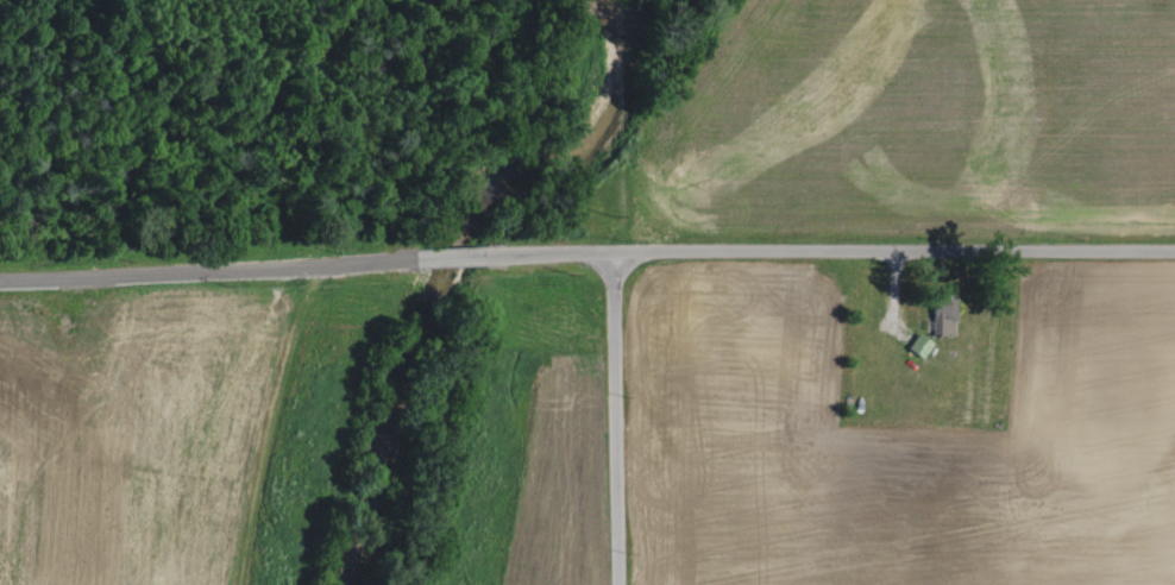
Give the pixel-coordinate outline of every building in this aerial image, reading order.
[(938,335),(959,336),(959,306),(938,306),(938,335)] [(936,343),(922,332),(911,347),(926,357),(936,343)]
